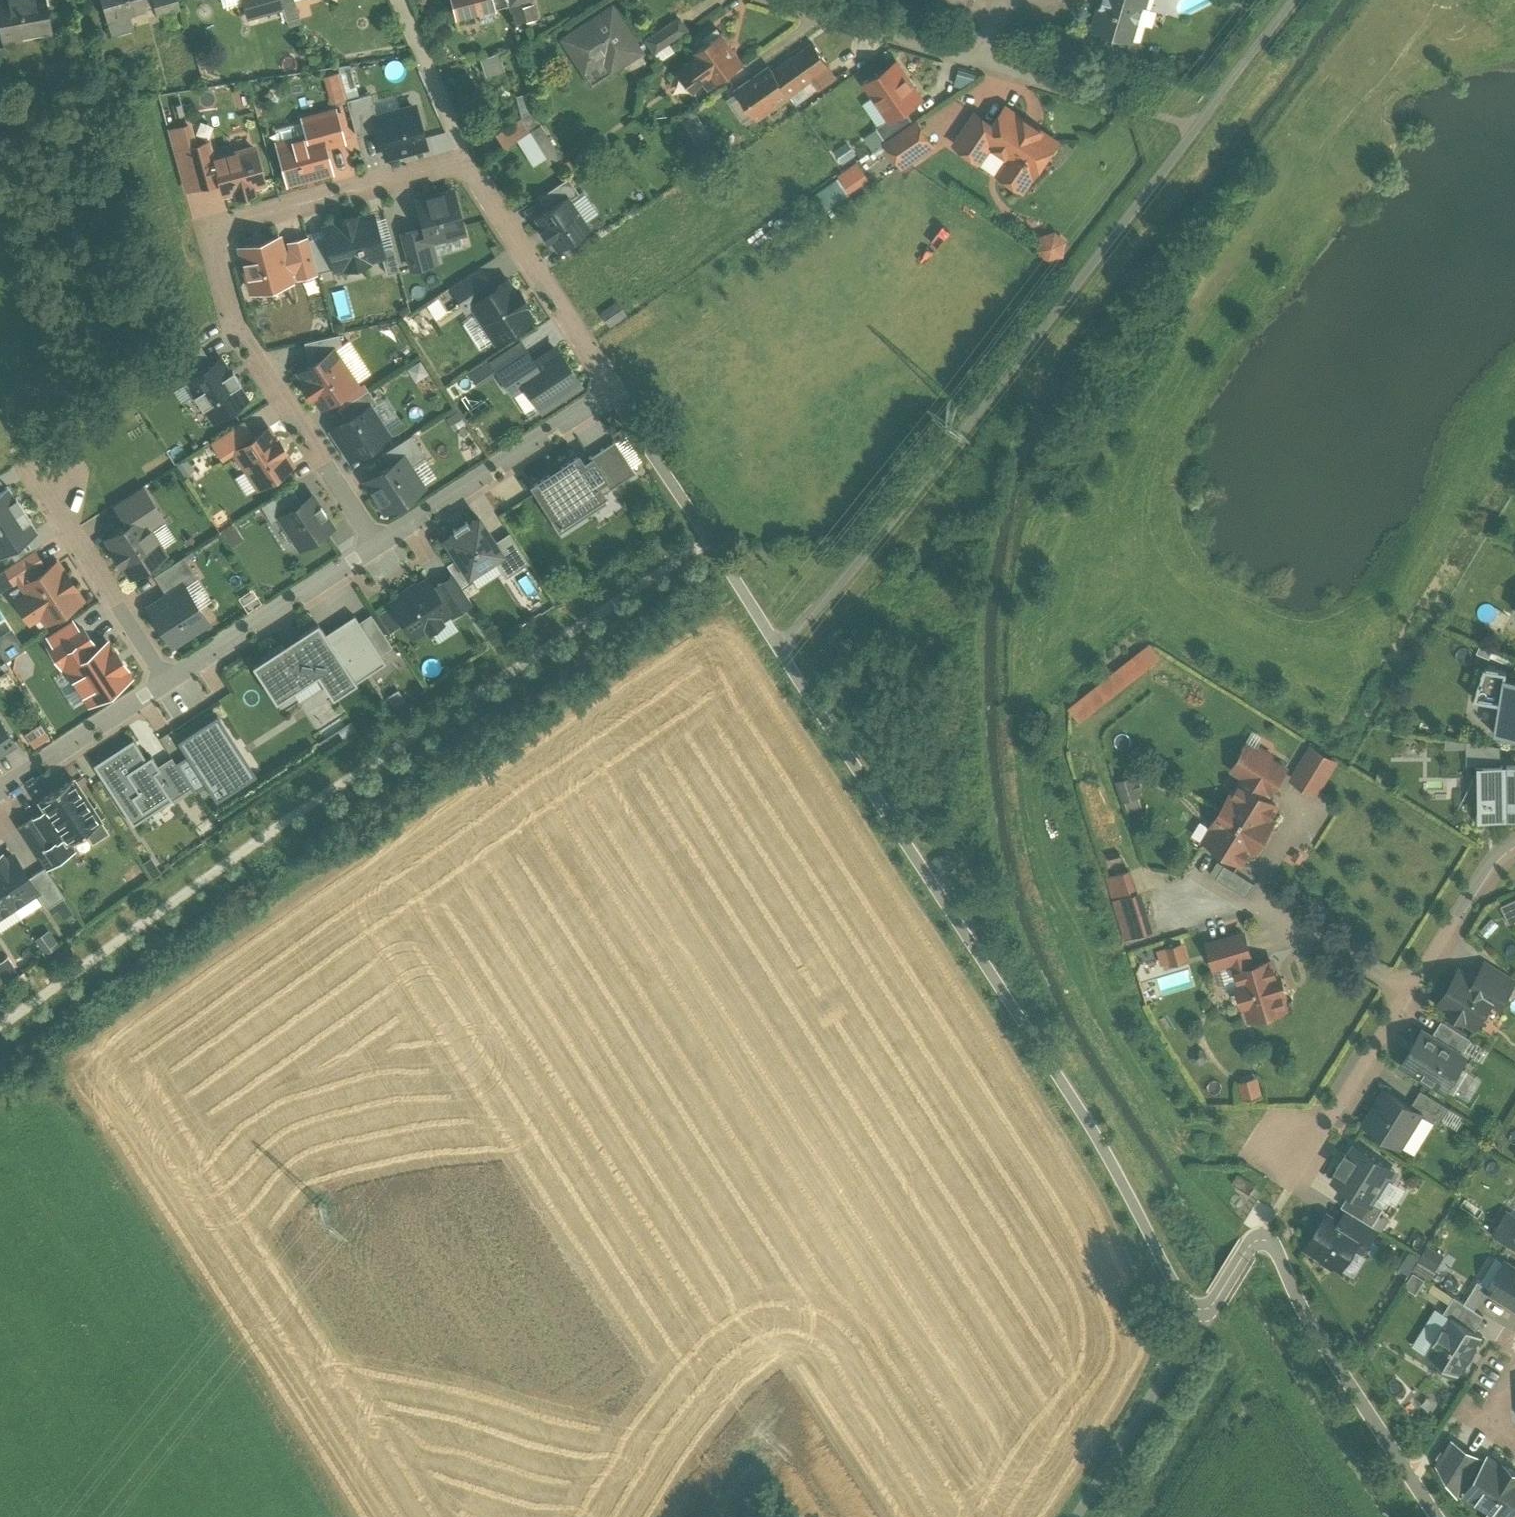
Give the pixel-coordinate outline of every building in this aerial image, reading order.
[(0,7),(0,48),(49,38),(41,0),(32,0),(0,7)] [(110,45),(135,37),(130,20),(145,15),(141,0),(96,0),(110,45)] [(152,23),(177,16),(172,0),(146,0),(152,23)] [(243,36),(285,24),(278,0),(233,0),(243,36)] [(291,10),(322,0),(287,0),(291,10)] [(447,27),(498,16),(494,0),(440,0),(447,27)] [(549,40),(584,95),(646,52),(615,0),(614,0),(549,40)] [(1090,33),(1137,47),(1150,0),(1099,0),(1090,33)] [(650,52),(680,35),(672,21),(642,37),(650,52)] [(716,30),(662,68),(689,105),(743,67),(716,30)] [(838,77),(810,41),(772,71),(799,107),(838,77)] [(496,51),(477,58),(484,77),(503,70),(496,51)] [(336,68),(346,96),(357,92),(347,64),(336,68)] [(890,65),(863,84),(890,121),(917,102),(890,65)] [(768,66),(733,91),(754,120),(789,95),(772,71),(768,66)] [(329,102),(343,99),(338,72),(323,75),(329,102)] [(370,94),(346,100),(356,135),(379,128),(376,117),(370,94)] [(528,128),(539,122),(522,94),(511,100),(528,128)] [(988,124),(971,114),(952,145),(978,161),(986,149),(1005,160),(997,174),(1028,193),(1060,140),(1001,104),(988,124)] [(376,117),(379,128),(386,156),(424,145),(414,107),(376,117)] [(691,144),(706,137),(692,109),(678,116),(691,144)] [(335,111),(303,120),(307,136),(320,133),(323,144),(342,139),(335,111)] [(556,152),(539,124),(526,131),(517,117),(491,132),(501,149),(514,141),(530,167),(556,152)] [(932,145),(915,121),(880,145),(897,170),(932,145)] [(307,136),(277,144),(287,182),(330,170),(323,144),(320,133),(307,136)] [(211,159),(207,143),(174,152),(179,172),(192,169),(197,186),(220,179),(214,158),(211,159)] [(253,147),(214,158),(220,179),(223,193),(235,190),(236,196),(253,191),(252,185),(263,182),(253,147)] [(865,183),(853,166),(836,178),(848,195),(865,183)] [(452,191),(416,200),(424,229),(427,241),(430,240),(463,231),(452,191)] [(563,203),(538,221),(558,250),(584,233),(563,203)] [(345,219),(357,265),(367,263),(366,259),(381,255),(382,255),(381,248),(372,215),(356,219),(355,217),(345,219)] [(357,265),(345,219),(343,220),(344,223),(324,228),(325,235),(334,268),(345,265),(346,268),(357,265)] [(1051,265),(1070,242),(1050,226),(1031,249),(1051,265)] [(424,229),(419,231),(418,229),(402,233),(411,268),(436,261),(430,240),(427,241),(424,229)] [(325,235),(308,239),(317,272),(334,268),(325,235)] [(246,293),(293,281),(281,236),(234,248),(246,293)] [(393,245),(381,248),(382,255),(381,255),(386,273),(399,270),(393,245)] [(493,289),(479,268),(451,286),(466,309),(472,305),(471,303),(493,289)] [(493,289),(471,303),(472,305),(495,341),(530,318),(523,306),(526,304),(522,297),(517,290),(514,292),(506,280),(493,289)] [(520,343),(492,362),(511,391),(523,382),(518,373),(533,363),(520,343)] [(200,345),(170,365),(182,384),(188,380),(187,379),(193,375),(212,363),(200,345)] [(533,363),(518,373),(523,382),(541,408),(579,384),(556,349),(533,363)] [(330,353),(299,373),(320,404),(350,384),(330,353)] [(228,372),(219,358),(212,363),(193,375),(187,379),(188,380),(196,392),(193,394),(202,408),(203,407),(212,420),(245,399),(236,385),(240,382),(232,369),(228,372)] [(367,389),(337,408),(346,421),(368,406),(369,407),(377,403),(367,389)] [(346,421),(332,430),(350,457),(359,452),(365,448),(365,449),(378,441),(377,440),(386,434),(369,407),(368,406),(346,421)] [(238,423),(211,440),(223,458),(234,450),(234,449),(252,437),(243,424),(241,421),(238,423)] [(252,437),(234,449),(234,450),(257,485),(258,487),(259,486),(259,485),(290,465),(292,464),(291,463),(283,452),(285,451),(277,439),(276,440),(268,429),(267,427),(266,428),(252,437)] [(614,439),(531,490),(553,526),(636,476),(614,439)] [(399,461),(366,481),(385,512),(417,492),(399,461)] [(142,485),(113,504),(123,519),(127,525),(140,516),(146,524),(161,515),(142,485)] [(0,490),(0,523),(23,508),(16,497),(15,498),(7,486),(0,490)] [(291,486),(261,506),(267,515),(271,522),(280,516),(279,515),(301,501),(291,486)] [(301,501),(279,515),(280,516),(300,547),(332,526),(324,515),(326,514),(325,512),(323,514),(322,512),(321,511),(319,507),(321,506),(320,504),(318,506),(311,494),(301,501)] [(0,523),(0,557),(37,532),(29,520),(30,519),(23,508),(0,523)] [(127,525),(106,539),(115,552),(113,553),(120,564),(122,563),(130,576),(165,554),(146,524),(140,516),(127,525)] [(478,517),(468,523),(466,521),(453,529),(454,532),(444,538),(468,575),(492,559),(501,553),(494,542),(478,517)] [(528,562),(509,532),(494,542),(501,553),(492,559),(504,578),(526,564),(528,562)] [(33,549),(4,568),(15,583),(19,580),(40,566),(43,565),(33,549)] [(197,577),(183,556),(153,575),(166,595),(183,585),(183,586),(197,577)] [(64,571),(63,571),(57,562),(43,571),(22,584),(28,593),(16,600),(22,610),(29,620),(41,613),(46,621),(81,599),(74,589),(75,588),(64,571)] [(40,566),(19,580),(22,584),(43,571),(40,566)] [(453,574),(433,587),(438,596),(440,598),(449,613),(450,616),(471,602),(453,574)] [(427,579),(417,586),(416,584),(400,595),(401,596),(390,603),(412,636),(426,626),(428,630),(441,621),(440,619),(449,613),(440,598),(438,596),(433,587),(427,579)] [(166,595),(148,607),(172,644),(198,627),(207,622),(183,586),(183,585),(166,595)] [(354,614),(325,633),(356,681),(385,662),(354,614)] [(38,637),(79,707),(127,679),(104,639),(88,648),(71,618),(38,637)] [(332,697),(356,681),(325,633),(317,621),(283,644),(251,664),(276,701),(317,674),(332,697)] [(20,651),(9,629),(0,634),(0,660),(20,651)] [(1076,719),(1160,656),(1149,641),(1065,705),(1076,719)] [(1499,678),(1487,739),(1514,741),(1514,680),(1499,678)] [(397,689),(387,696),(394,707),(405,700),(397,689)] [(90,763),(126,825),(132,823),(170,801),(184,797),(191,793),(201,790),(209,803),(233,789),(227,790),(251,776),(237,752),(236,750),(229,738),(228,732),(217,713),(216,714),(173,739),(178,757),(171,761),(168,756),(152,766),(149,755),(139,758),(137,750),(130,739),(90,763)] [(14,740),(0,719),(0,749),(14,740)] [(31,747),(47,737),(38,722),(22,733),(31,747)] [(1248,778),(1270,792),(1285,767),(1270,758),(1272,755),(1260,747),(1258,750),(1249,745),(1234,769),(1248,778)] [(1335,762),(1312,748),(1293,778),(1316,792),(1335,762)] [(1475,766),(1475,819),(1514,820),(1514,766),(1475,766)] [(1123,810),(1141,806),(1135,773),(1116,777),(1123,810)] [(72,778),(39,800),(67,843),(85,831),(92,841),(93,841),(107,831),(76,784),(72,778)] [(1270,792),(1248,778),(1236,798),(1231,795),(1213,824),(1218,827),(1209,841),(1242,862),(1251,847),(1255,849),(1272,822),(1268,819),(1277,805),(1266,798),(1270,792)] [(37,821),(33,815),(17,825),(36,854),(51,844),(37,821)] [(13,855),(6,860),(1,854),(0,855),(0,887),(12,905),(35,891),(36,890),(27,877),(13,855)] [(1225,864),(1216,878),(1247,897),(1255,883),(1225,864)] [(44,867),(27,877),(36,890),(35,891),(46,908),(64,897),(52,879),(44,867)] [(1124,874),(1104,880),(1123,942),(1150,933),(1137,891),(1130,893),(1124,874)] [(0,887),(0,913),(12,905),(0,887)] [(1501,908),(1508,924),(1514,920),(1514,901),(1501,908)] [(1235,970),(1251,965),(1242,935),(1204,946),(1211,970),(1233,964),(1235,970)] [(1158,962),(1139,964),(1142,999),(1163,997),(1162,986),(1166,985),(1165,974),(1187,972),(1184,942),(1156,945),(1158,962)] [(1156,960),(1154,945),(1133,948),(1135,963),(1156,960)] [(1235,970),(1232,971),(1247,1025),(1287,1013),(1271,960),(1251,965),(1235,970)] [(1471,983),(1455,974),(1435,1010),(1471,1031),(1486,1005),(1496,1011),(1511,985),(1480,967),(1471,983)] [(1421,1029),(1397,1069),(1445,1097),(1469,1058),(1421,1029)] [(1240,1096),(1260,1092),(1256,1075),(1236,1079),(1240,1096)] [(1410,1109),(1380,1090),(1357,1125),(1398,1151),(1421,1116),(1410,1109)] [(1445,1111),(1420,1094),(1410,1109),(1421,1116),(1436,1125),(1445,1111)] [(1396,1174),(1351,1146),(1331,1179),(1351,1190),(1377,1206),(1396,1174)] [(1377,1206),(1351,1190),(1342,1205),(1373,1224),(1382,1209),(1377,1206)] [(1507,1211),(1492,1235),(1514,1249),(1514,1216),(1507,1211)] [(1302,1249),(1336,1271),(1357,1240),(1322,1217),(1302,1249)] [(1404,1285),(1415,1290),(1423,1274),(1431,1278),(1444,1252),(1424,1242),(1404,1285)] [(1407,1249),(1398,1266),(1407,1272),(1417,1254),(1407,1249)] [(1483,1289),(1514,1310),(1514,1268),(1501,1260),(1483,1289)] [(1441,1313),(1450,1319),(1473,1334),(1484,1316),(1452,1296),(1441,1313)] [(1473,1334),(1450,1319),(1428,1354),(1459,1373),(1481,1338),(1473,1334)] [(1489,1453),(1464,1492),(1490,1508),(1485,1516),(1514,1516),(1514,1469),(1489,1453)]
